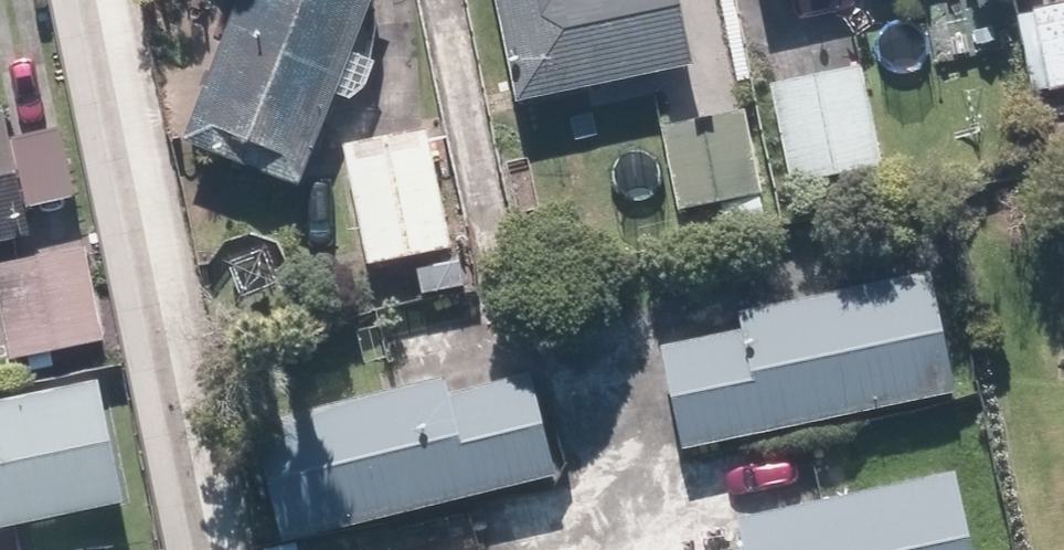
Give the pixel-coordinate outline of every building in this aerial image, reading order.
[(185,143),(298,188),(329,112),(332,111),(335,110),(339,108),(342,107),(345,105),(348,103),(350,102),(353,100),(356,97),(358,95),(360,92),(363,90),(365,87),(366,84),(368,81),(370,78),(371,75),(372,72),(374,69),(375,65),(375,62),(376,59),(376,55),(376,52),(376,49),(376,45),(376,42),(375,39),(375,35),(374,32),(373,29),(372,25),(370,22),(369,19),(367,16),(374,0),(242,0),(185,143)] [(679,0),(498,0),(518,103),(692,70),(679,0)] [(1022,11),(1038,93),(1063,88),(1063,4),(1022,11)] [(863,65),(771,83),(791,188),(883,170),(863,65)] [(679,213),(721,203),(729,235),(771,225),(763,193),(740,99),(656,119),(679,213)] [(13,137),(9,114),(0,115),(0,246),(33,239),(28,209),(75,200),(60,128),(13,137)] [(425,128),(341,146),(366,268),(451,250),(425,128)] [(26,356),(29,372),(57,366),(53,351),(105,341),(87,248),(0,265),(0,321),(8,360),(26,356)] [(656,328),(680,453),(966,397),(941,272),(656,328)] [(257,430),(282,540),(558,477),(533,367),(257,430)] [(87,390),(0,409),(0,513),(109,489),(87,390)] [(730,549),(975,549),(961,478),(733,522),(738,548),(730,549)]
